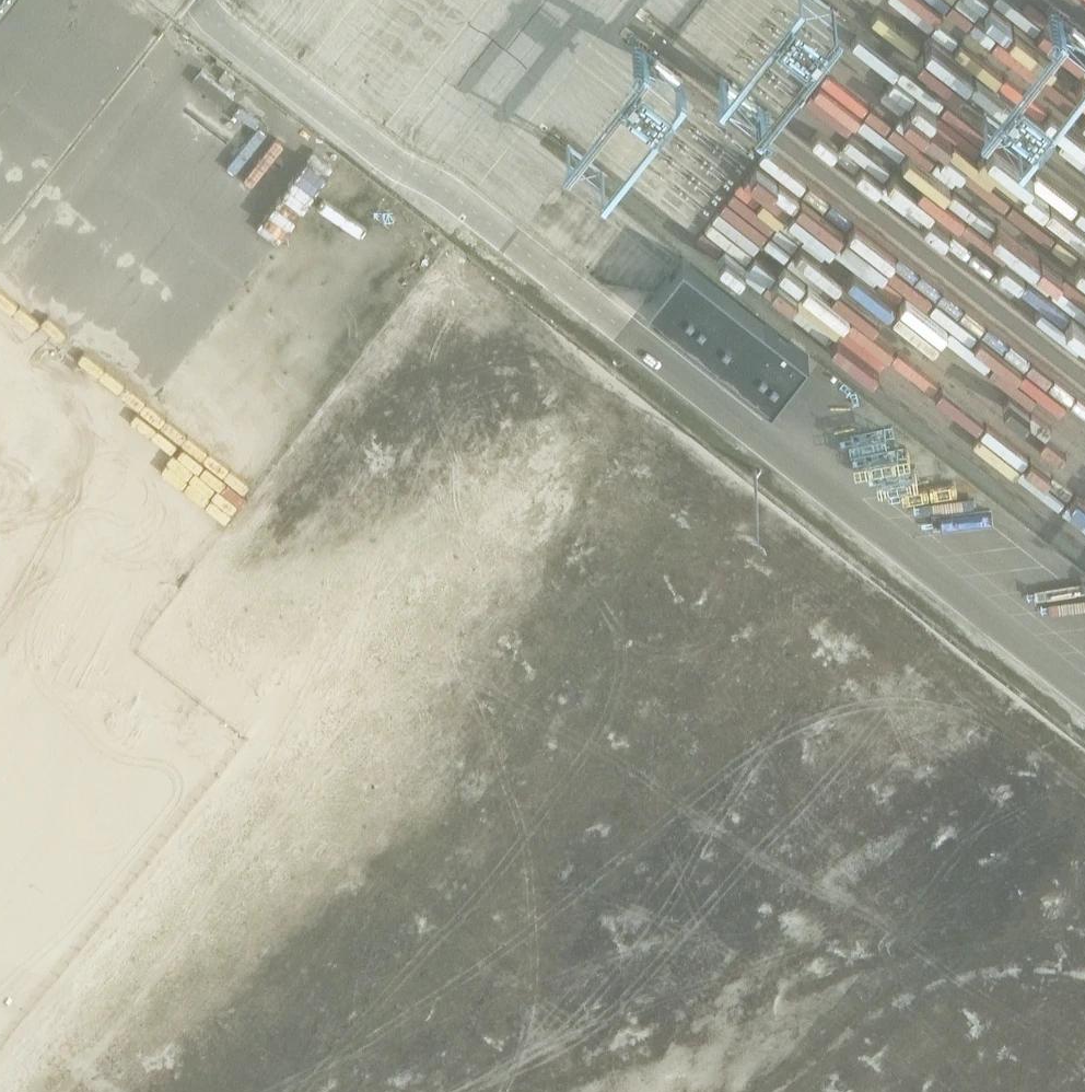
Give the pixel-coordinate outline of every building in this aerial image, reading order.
[(1084,150),(1084,63),(1072,55),(1042,53),(1039,51),(1041,23),(1020,10),(1004,34),(1006,3),(1001,0),(954,0),(944,16),(943,34),(929,33),(922,45),(1084,150)] [(1081,210),(1074,221),(1069,258),(1032,234),(1024,233),(1027,214),(1036,201),(1063,220),(1066,199),(949,122),(933,119),(923,134),(946,150),(946,155),(923,189),(940,200),(957,202),(970,211),(948,209),(946,228),(962,239),(1012,245),(1011,258),(1082,305),(1084,301),(1084,213),(1081,210)] [(727,210),(751,224),(748,229),(764,238),(775,218),(735,196),(727,210)] [(682,258),(639,314),(765,408),(807,352),(682,258)]
